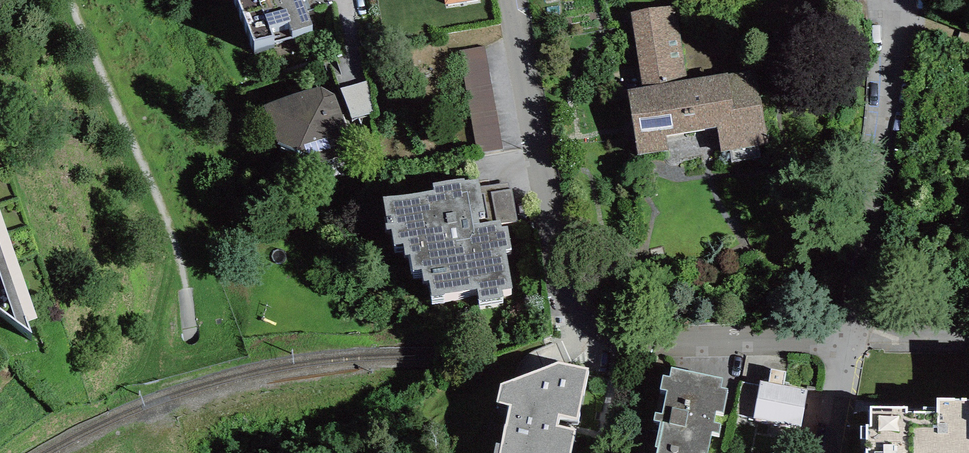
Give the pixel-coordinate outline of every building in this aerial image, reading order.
[(253,43),(312,24),(304,0),(239,0),(253,43)] [(675,4),(631,11),(643,87),(627,90),(637,153),(668,147),(666,137),(696,131),(687,79),(675,4)] [(485,45),(458,50),(476,152),(503,147),(485,45)] [(755,67),(687,79),(696,131),(717,128),(721,149),(768,140),(755,67)] [(369,81),(340,88),(353,119),(381,111),(369,81)] [(334,93),(321,86),(258,108),(267,138),(320,163),(353,153),(334,93)] [(464,178),(433,183),(434,190),(384,198),(388,223),(386,223),(387,230),(392,229),(394,244),(404,243),(405,255),(411,254),(413,271),(422,269),(423,281),(429,280),(431,296),(477,289),(480,303),(504,299),(502,290),(513,289),(506,249),(512,248),(508,224),(516,222),(510,183),(481,188),(479,178),(465,180),(464,178)] [(0,226),(0,326),(32,350),(27,340),(38,336),(0,226)] [(576,430),(556,427),(558,416),(577,420),(588,369),(557,363),(501,384),(498,401),(511,404),(502,452),(571,452),(576,430)] [(672,368),(670,376),(663,375),(660,389),(668,391),(663,414),(656,412),(654,421),(660,422),(655,447),(657,448),(656,452),(709,452),(713,432),(720,434),(721,424),(715,423),(717,412),(724,413),(728,389),(722,388),(724,378),(672,368)] [(769,383),(783,385),(786,371),(772,369),(769,383)] [(769,383),(761,381),(760,385),(754,417),(754,419),(800,428),(808,390),(783,385),(769,383)] [(754,417),(760,385),(743,382),(736,413),(754,417)] [(869,405),(869,423),(866,423),(866,426),(860,426),(860,439),(866,439),(866,452),(968,452),(968,398),(936,398),(936,412),(907,412),(907,405),(869,405)]
